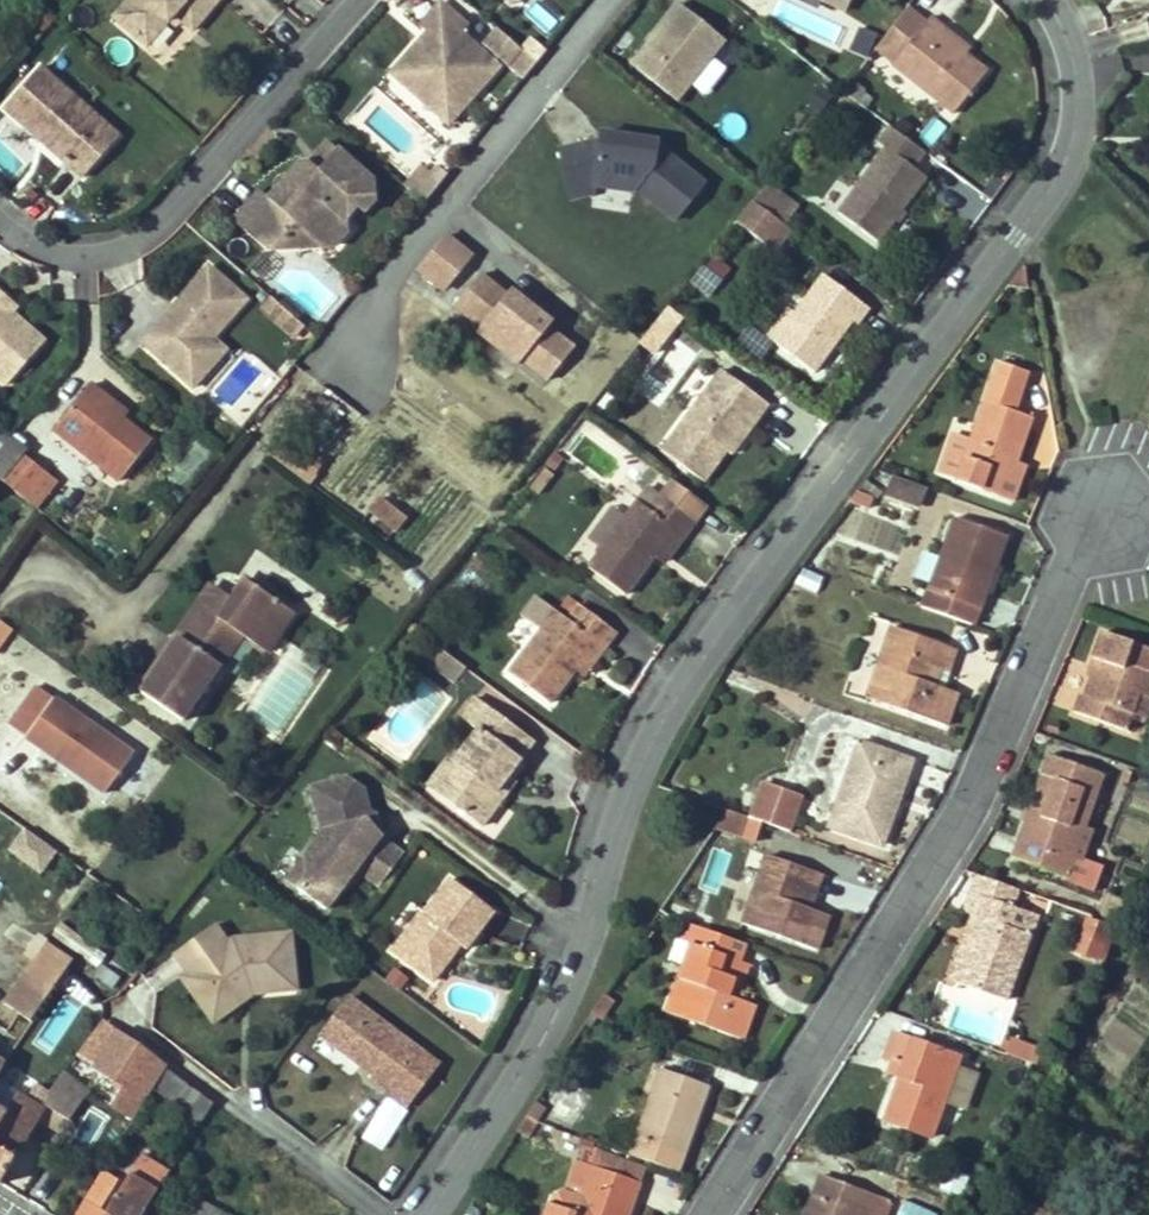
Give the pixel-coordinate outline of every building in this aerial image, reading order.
[(182,19),(193,28),(219,0),(127,0),(115,14),(146,43),(168,19),(175,11),(182,19)] [(514,8),(522,0),(505,0),(514,8)] [(690,85),(701,92),(735,41),(674,0),(672,0),(629,65),(681,99),(690,85)] [(850,0),(816,0),(844,13),(850,0)] [(417,63),(400,81),(435,113),(449,126),(466,107),(499,69),(463,35),(469,27),(445,6),(424,28),(427,32),(436,41),(428,50),(414,48),(417,63)] [(898,58),(927,21),(909,7),(880,44),(898,58)] [(46,31),(57,19),(48,9),(34,22),(46,31)] [(168,19),(175,26),(182,19),(175,11),(168,19)] [(968,52),(944,34),(949,29),(932,15),(927,21),(898,58),(896,61),(956,111),(989,70),(968,52)] [(856,27),(851,51),(870,55),(875,30),(856,27)] [(436,41),(427,32),(414,48),(428,50),(436,41)] [(507,66),(524,83),(538,66),(521,50),(502,33),(487,48),(507,66)] [(521,50),(538,66),(547,55),(530,39),(521,50)] [(417,63),(414,48),(392,73),(400,81),(417,63)] [(4,104),(83,175),(119,135),(41,64),(4,104)] [(916,163),(926,152),(891,125),(881,138),(890,146),(842,210),(880,239),(930,174),(916,163)] [(662,146),(659,136),(601,129),(562,146),(548,174),(591,203),(608,178),(677,224),(707,179),(662,146)] [(336,151),(316,173),(308,165),(299,165),(269,201),(261,194),(235,223),(265,250),(278,249),(292,233),(305,232),(321,248),(326,248),(335,246),(345,236),(345,234),(345,227),(344,220),(338,214),(349,201),(364,214),(372,203),(370,182),(336,151)] [(449,176),(441,170),(434,178),(442,185),(449,176)] [(409,189),(426,204),(442,185),(434,178),(426,171),(409,189)] [(799,208),(768,184),(755,200),(787,224),(799,208)] [(787,224),(755,200),(739,222),(771,246),(787,224)] [(443,293),(475,252),(446,229),(414,270),(443,293)] [(713,257),(694,284),(711,295),(729,268),(713,257)] [(208,372),(194,359),(213,338),(246,302),(208,267),(141,342),(192,389),(208,372)] [(481,268),(448,314),(547,384),(580,338),(481,268)] [(1029,291),(1024,269),(1006,292),(1029,291)] [(797,312),(775,341),(816,372),(856,318),(859,320),(868,307),(826,275),(797,312)] [(18,307),(0,291),(0,299),(14,311),(18,307)] [(8,385),(47,341),(14,311),(0,299),(0,378),(8,385)] [(295,340),(305,329),(274,302),(264,312),(295,340)] [(767,335),(775,341),(797,312),(789,306),(767,335)] [(194,359),(208,372),(226,350),(213,338),(194,359)] [(999,363),(993,383),(1019,393),(1026,373),(999,363)] [(723,450),(746,420),(756,427),(769,408),(722,374),(662,455),(704,486),(728,454),(723,450)] [(119,421),(98,404),(105,396),(89,382),(53,428),(114,481),(144,444),(119,421)] [(1009,455),(1016,458),(1031,419),(1013,412),(1019,393),(993,383),(971,441),(952,434),(937,474),(957,482),(995,494),(1009,455)] [(119,421),(125,413),(105,396),(98,404),(119,421)] [(723,450),(728,454),(733,458),(756,427),(746,420),(723,450)] [(277,446),(268,457),(304,489),(321,468),(307,456),(298,465),(277,446)] [(0,449),(0,476),(1,477),(15,459),(1,448),(0,449)] [(1009,455),(995,494),(1010,499),(1025,461),(1016,458),(1009,455)] [(22,458),(2,482),(20,497),(40,474),(22,458)] [(40,474),(20,497),(34,509),(53,485),(40,474)] [(927,489),(892,478),(886,497),(921,509),(927,489)] [(873,497),(857,490),(849,502),(869,509),(873,497)] [(653,557),(672,532),(683,541),(696,523),(659,495),(646,509),(636,502),(587,567),(624,596),(653,557)] [(378,496),(367,514),(397,532),(408,514),(378,496)] [(952,520),(920,608),(969,626),(975,610),(979,611),(985,594),(978,592),(988,564),(993,566),(1003,537),(952,520)] [(672,532),(653,557),(663,565),(683,541),(672,532)] [(230,600),(225,608),(206,596),(140,694),(181,723),(239,637),(265,654),(292,615),(244,581),(230,600)] [(230,600),(212,588),(206,596),(225,608),(230,600)] [(330,605),(328,608),(345,621),(347,618),(330,605)] [(596,645),(601,649),(615,632),(578,605),(566,619),(553,611),(509,671),(551,704),(577,669),(596,645)] [(339,628),(345,621),(328,608),(322,614),(339,628)] [(0,621),(0,622),(0,650),(14,631),(0,621)] [(947,673),(940,671),(948,649),(891,629),(866,699),(943,726),(955,692),(942,688),(947,673)] [(1148,698),(1148,697),(1148,650),(1100,632),(1091,656),(1102,660),(1095,678),(1090,677),(1083,696),(1079,694),(1073,711),(1124,729),(1130,712),(1137,693),(1148,698)] [(577,669),(583,674),(601,649),(596,645),(577,669)] [(454,682),(464,668),(440,649),(429,664),(454,682)] [(940,671),(947,673),(955,652),(948,649),(940,671)] [(1091,656),(1085,674),(1090,677),(1095,678),(1102,660),(1091,656)] [(26,738),(55,699),(36,686),(7,724),(26,738)] [(1137,693),(1130,712),(1142,716),(1148,698),(1137,693)] [(511,755),(525,737),(473,698),(460,716),(475,728),(451,759),(461,766),(439,795),(479,825),(498,800),(491,794),(506,774),(517,759),(511,755)] [(55,699),(26,738),(103,796),(132,754),(55,699)] [(517,759),(530,742),(525,737),(511,755),(517,759)] [(859,744),(829,828),(881,846),(912,761),(859,744)] [(461,766),(451,759),(447,755),(425,785),(439,795),(461,766)] [(1066,875),(1083,824),(1100,775),(1048,756),(1012,856),(1066,875)] [(491,794),(498,800),(514,780),(506,774),(491,794)] [(359,872),(377,885),(400,855),(377,837),(370,836),(367,826),(372,821),(365,794),(348,782),(311,788),(321,830),(303,854),(306,872),(295,886),(323,907),(338,888),(353,867),(359,872)] [(749,818),(762,822),(790,832),(801,798),(761,783),(749,818)] [(762,822),(749,818),(733,813),(721,832),(753,843),(762,822)] [(378,820),(372,821),(367,826),(370,836),(377,837),(382,835),(378,820)] [(1090,827),(1083,824),(1066,875),(1064,880),(1092,890),(1101,864),(1080,855),(1090,827)] [(27,830),(11,850),(39,872),(55,852),(27,830)] [(742,924),(768,855),(751,849),(724,918),(742,924)] [(295,886),(306,872),(303,854),(284,879),(295,886)] [(807,886),(813,870),(768,855),(742,924),(815,949),(836,895),(816,888),(807,886)] [(353,867),(338,888),(350,884),(359,872),(353,867)] [(807,886),(816,888),(821,873),(813,870),(807,886)] [(971,892),(1012,906),(1018,889),(978,874),(971,892)] [(418,912),(391,949),(431,981),(459,944),(464,948),(492,911),(450,877),(422,915),(418,912)] [(980,917),(955,983),(1001,1000),(1026,933),(1004,926),(1012,906),(971,892),(964,912),(970,914),(980,917)] [(1107,892),(1099,915),(1115,920),(1123,898),(1107,892)] [(1026,933),(1033,914),(1012,906),(1004,926),(1026,933)] [(681,922),(698,928),(718,935),(722,923),(675,907),(667,917),(681,922)] [(970,914),(947,980),(955,983),(980,917),(970,914)] [(1094,959),(1106,925),(1087,918),(1075,951),(1094,959)] [(51,935),(96,968),(106,955),(60,922),(51,935)] [(692,945),(698,928),(681,922),(674,940),(692,945)] [(253,982),(254,991),(294,986),(289,929),(225,937),(214,923),(174,954),(187,972),(195,965),(221,1000),(242,985),(253,982)] [(1106,925),(1094,959),(1100,962),(1112,927),(1106,925)] [(744,944),(718,935),(698,928),(692,945),(668,1013),(741,1039),(753,1005),(734,998),(726,996),(738,962),(744,944)] [(25,956),(32,961),(56,978),(69,959),(38,937),(25,956)] [(28,1019),(56,978),(32,961),(5,1002),(28,1019)] [(734,998),(746,965),(738,962),(726,996),(734,998)] [(215,1018),(251,992),(254,991),(253,982),(242,985),(221,1000),(195,965),(187,972),(183,974),(215,1018)] [(50,1055),(93,993),(73,980),(31,1042),(50,1055)] [(388,1092),(421,1047),(349,993),(320,1031),(373,1072),(369,1077),(388,1092)] [(903,1066),(900,1076),(885,1122),(930,1137),(959,1057),(894,1034),(885,1058),(894,1062),(903,1066)] [(1003,1038),(999,1049),(1034,1062),(1040,1045),(1013,1035),(1011,1040),(1003,1038)] [(421,1047),(388,1092),(405,1105),(439,1060),(421,1047)] [(74,1057),(46,1095),(38,1107),(19,1095),(0,1125),(0,1150),(13,1158),(35,1122),(44,1128),(55,1113),(67,1121),(86,1093),(73,1082),(86,1066),(74,1057)] [(894,1062),(890,1073),(900,1076),(903,1066),(894,1062)] [(0,1071),(0,1125),(19,1095),(38,1107),(46,1095),(3,1066),(0,1071)] [(175,1102),(188,1083),(166,1067),(153,1087),(175,1102)] [(658,1069),(629,1155),(677,1172),(707,1087),(658,1069)] [(201,1121),(213,1102),(188,1083),(175,1102),(201,1121)] [(13,1158),(0,1150),(0,1180),(13,1158)] [(578,1197),(590,1165),(587,1164),(590,1155),(576,1150),(562,1192),(578,1197)] [(129,1161),(114,1151),(102,1170),(117,1179),(129,1161)] [(157,1191),(168,1173),(141,1156),(104,1214),(141,1214),(157,1191)] [(618,1174),(640,1182),(645,1165),(624,1158),(618,1174)] [(640,1182),(618,1174),(590,1165),(578,1197),(572,1214),(622,1214),(627,1200),(633,1202),(640,1182)] [(74,1214),(95,1214),(117,1179),(102,1170),(74,1214)] [(863,1210),(870,1213),(877,1196),(825,1177),(810,1214),(861,1214),(863,1210)] [(189,1212),(157,1191),(141,1214),(187,1214),(189,1212)] [(550,1205),(546,1203),(542,1214),(572,1214),(578,1198),(561,1192),(554,1194),(550,1205)] [(939,1213),(903,1197),(895,1214),(938,1214),(939,1213)] [(187,1214),(222,1214),(197,1199),(189,1212),(187,1214)]
